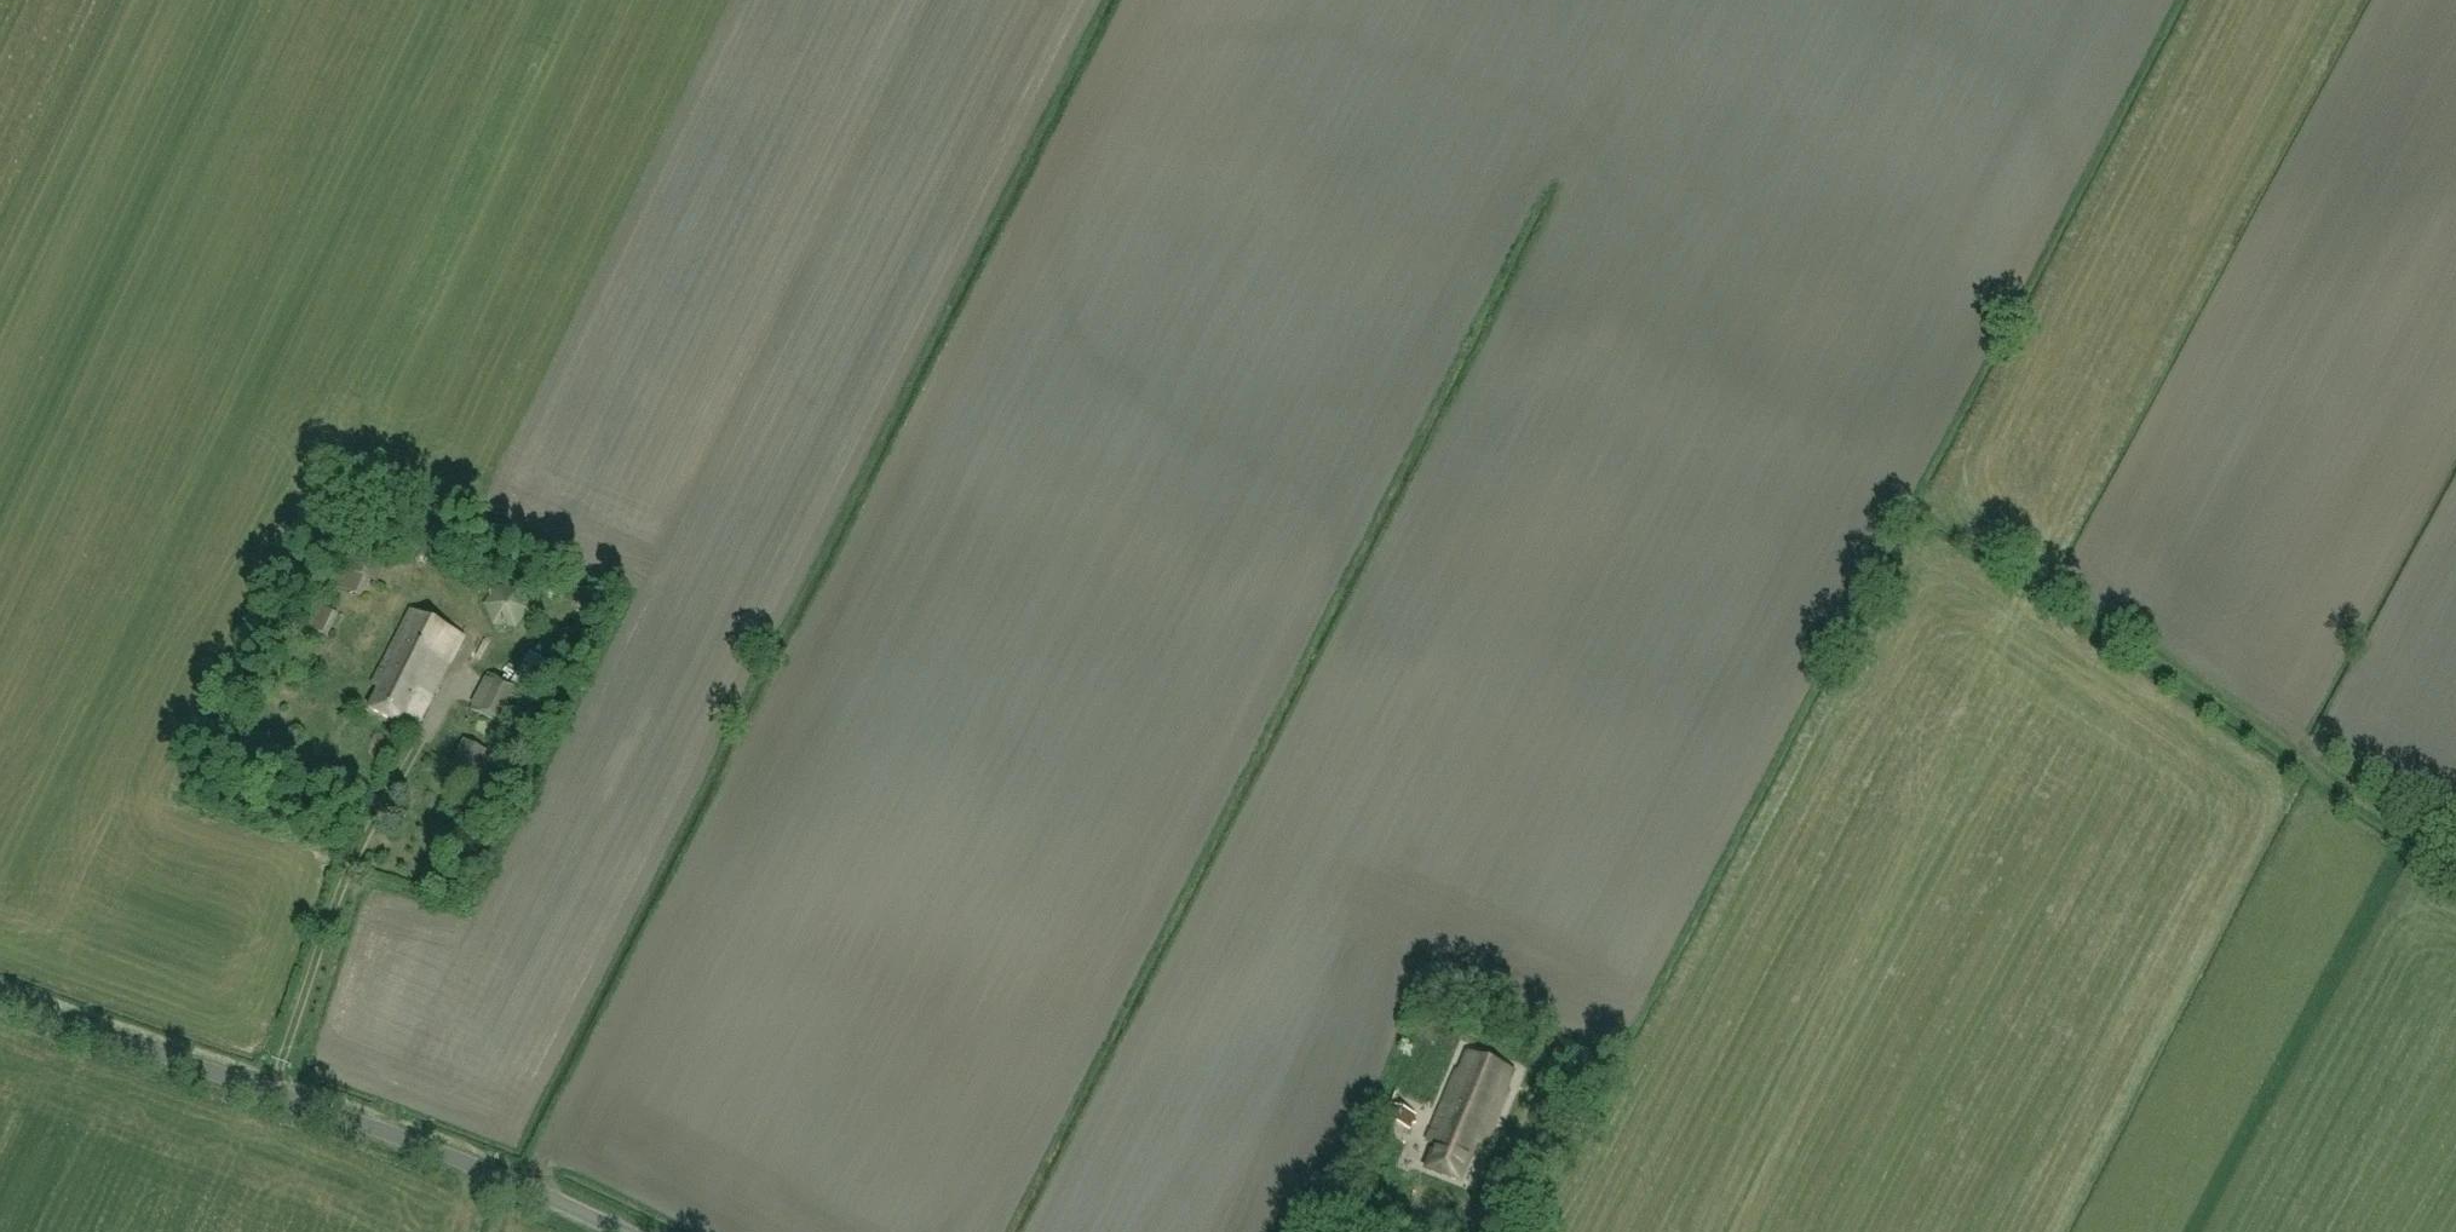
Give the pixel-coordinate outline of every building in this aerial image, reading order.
[(355,539),(343,569),(375,582),(387,552),(355,539)] [(379,688),(369,708),(413,730),(460,635),(410,610),(373,685),(379,688)] [(530,652),(509,686),(487,674),(469,709),(505,728),(523,693),(525,695),(546,661),(530,652)] [(463,740),(453,760),(486,777),(496,758),(463,740)] [(1458,1073),(1456,1072),(1426,1142),(1435,1145),(1427,1164),(1460,1178),(1474,1144),(1483,1147),(1507,1090),(1502,1088),(1510,1071),(1466,1053),(1458,1073)] [(1416,1115),(1390,1106),(1385,1121),(1411,1131),(1416,1115)]
